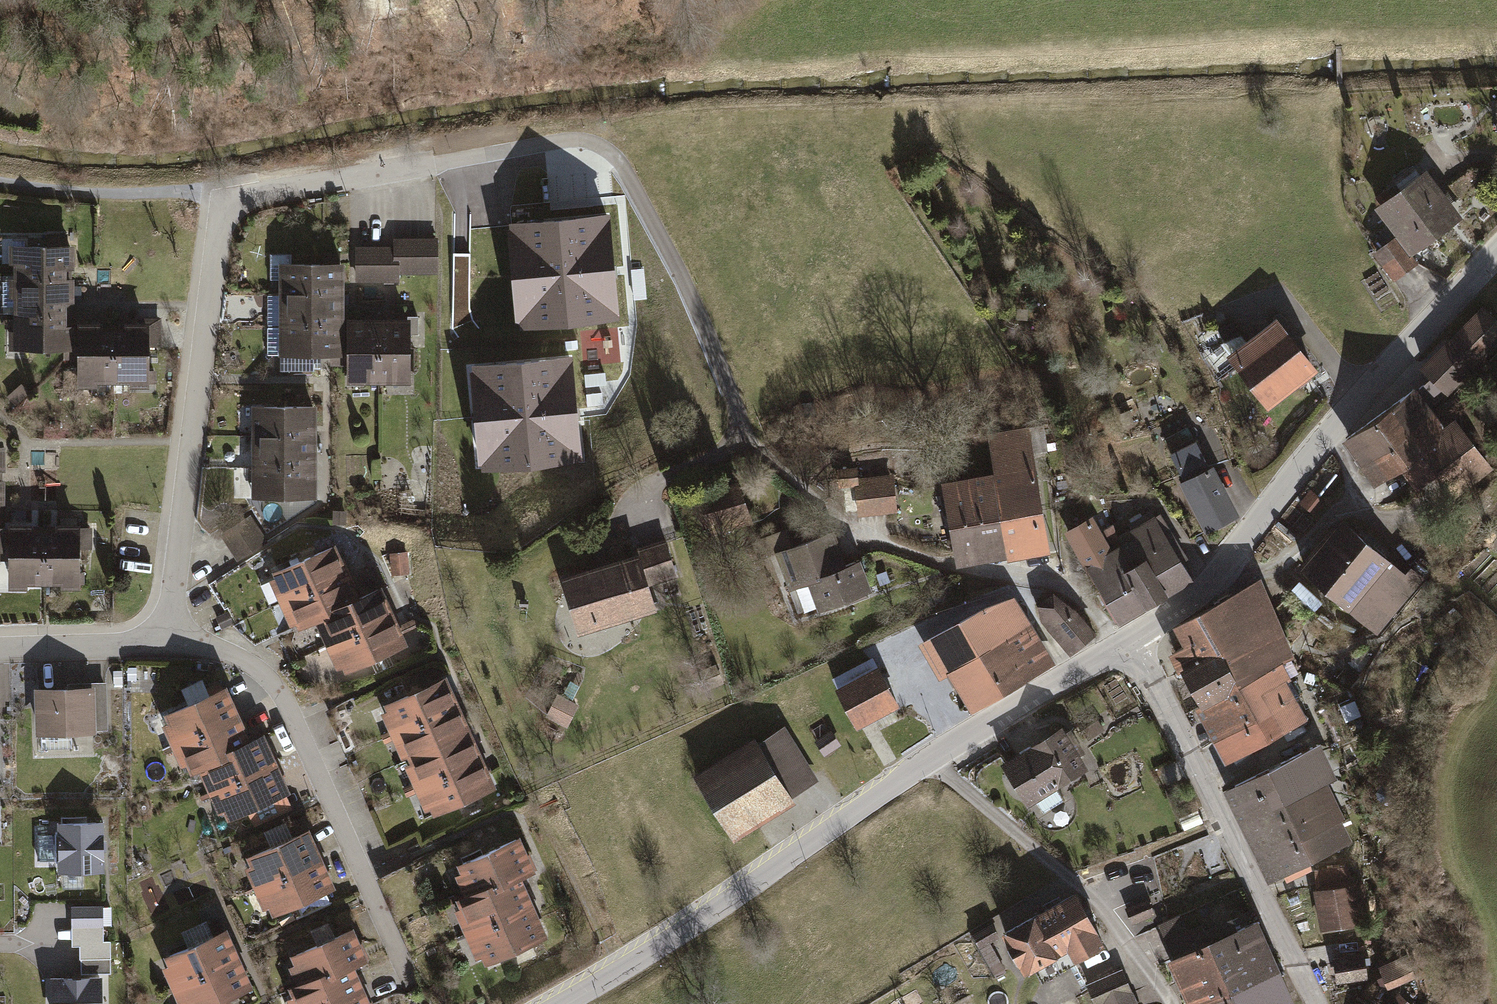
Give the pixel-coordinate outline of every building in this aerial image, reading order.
[(1373,205),(1395,234),(1411,254),(1453,222),(1461,216),(1423,167),(1373,205)] [(610,214),(508,224),(516,333),(620,323),(615,270),(610,214)] [(1417,263),(1411,254),(1395,234),(1371,252),(1394,281),(1417,263)] [(392,243),(354,244),(354,280),(398,279),(398,273),(436,272),(435,235),(392,236),(392,243)] [(73,252),(7,253),(8,295),(12,295),(12,329),(8,329),(9,343),(74,342),(74,319),(68,319),(67,283),(73,283),(73,252)] [(276,278),(276,288),(340,288),(340,282),(340,258),(290,259),(290,252),(269,252),(269,278),(276,278)] [(340,309),(340,288),(276,288),(277,324),(340,324),(340,309)] [(1418,367),(1446,395),(1496,343),(1496,316),(1482,302),(1418,367)] [(385,314),(377,314),(378,378),(409,378),(408,313),(385,314)] [(1273,313),(1224,351),(1267,406),(1303,378),(1316,368),(1273,313)] [(346,379),(378,378),(377,314),(371,314),(345,314),(346,379)] [(99,319),(74,319),(74,342),(75,387),(104,387),(104,379),(129,379),(129,386),(156,386),(155,374),(148,375),(148,347),(161,347),(160,318),(123,318),(123,327),(99,327),(99,319)] [(340,332),(340,324),(277,324),(277,351),(341,351),(340,332)] [(1213,333),(1204,336),(1208,346),(1217,342),(1213,333)] [(577,411),(572,356),(467,365),(479,474),(581,461),(577,411)] [(1346,441),(1375,482),(1400,464),(1438,518),(1496,477),(1496,470),(1460,417),(1443,428),(1417,391),(1346,441)] [(250,401),(250,432),(314,432),(314,428),(314,401),(250,401)] [(1134,423),(1129,410),(1118,415),(1124,428),(1134,423)] [(1161,433),(1168,447),(1191,435),(1185,422),(1161,433)] [(1048,452),(1043,425),(989,434),(995,470),(942,479),(956,566),(1050,551),(1034,455),(1048,452)] [(250,432),(250,462),(314,462),(314,457),(314,432),(250,432)] [(1167,451),(1180,477),(1207,464),(1193,437),(1167,451)] [(250,462),(250,493),(314,493),(314,469),(314,462),(250,462)] [(1180,477),(1177,479),(1190,503),(1204,531),(1237,514),(1210,462),(1207,464),(1180,477)] [(859,516),(899,512),(895,474),(860,477),(859,467),(838,469),(840,491),(856,490),(859,516)] [(736,478),(694,492),(708,535),(750,521),(736,478)] [(1088,517),(1065,531),(1120,620),(1195,574),(1151,503),(1099,534),(1088,517)] [(347,509),(332,509),(332,522),(347,522),(347,509)] [(266,539),(250,512),(219,532),(236,558),(266,539)] [(27,517),(2,517),(2,548),(1,585),(26,585),(26,578),(56,578),(56,585),(82,586),(82,574),(75,574),(75,547),(91,548),(91,527),(76,527),(76,518),(51,518),(51,526),(27,526),(27,517)] [(1344,518),(1301,567),(1381,637),(1429,582),(1411,565),(1405,571),(1344,518)] [(767,557),(776,554),(797,616),(870,593),(858,556),(843,561),(833,530),(794,543),(790,529),(761,539),(767,557)] [(633,547),(634,550),(645,585),(674,576),(662,537),(633,547)] [(266,576),(278,601),(346,569),(332,539),(270,568),(272,573),(266,576)] [(407,550),(389,551),(390,571),(408,570),(407,550)] [(652,608),(645,585),(634,550),(556,575),(575,633),(652,608)] [(356,590),(346,569),(278,601),(288,623),(294,620),(297,626),(314,618),(332,610),(329,602),(356,590)] [(314,618),(326,644),(393,613),(378,580),(356,590),(329,602),(332,610),(314,618)] [(1300,654),(1261,581),(1174,626),(1185,646),(1177,650),(1204,702),(1194,707),(1223,763),(1306,720),(1278,666),(1300,654)] [(1035,603),(1039,619),(1046,626),(1068,654),(1095,633),(1074,607),(1051,591),(1035,603)] [(1013,592),(919,644),(937,677),(944,673),(947,678),(963,708),(1050,661),(1013,592)] [(1461,614),(1452,605),(1442,615),(1452,624),(1461,614)] [(226,609),(214,615),(221,628),(233,623),(226,609)] [(399,626),(393,613),(326,644),(339,673),(406,642),(399,626)] [(835,684),(831,686),(854,727),(897,703),(870,656),(831,678),(835,684)] [(139,665),(130,666),(131,691),(140,691),(139,665)] [(121,669),(112,669),(112,682),(122,682),(121,669)] [(380,709),(388,729),(457,699),(455,694),(445,672),(381,699),(385,707),(380,709)] [(160,721),(169,742),(239,711),(225,682),(162,710),(166,719),(160,721)] [(94,685),(96,732),(108,731),(107,684),(94,685)] [(73,685),(34,687),(35,734),(96,732),(94,685),(73,685)] [(577,704),(554,694),(544,716),(568,726),(577,704)] [(406,752),(407,754),(470,728),(461,707),(457,699),(388,729),(399,755),(406,752)] [(248,733),(239,711),(169,742),(179,763),(184,761),(188,770),(196,766),(227,752),(224,744),(248,733)] [(1061,722),(999,763),(1029,807),(1091,766),(1061,722)] [(750,734),(689,772),(731,839),(792,801),(788,795),(815,778),(782,725),(755,741),(750,734)] [(196,766),(206,788),(276,757),(262,727),(248,733),(224,744),(227,752),(196,766)] [(403,762),(413,786),(482,756),(479,750),(470,728),(407,754),(409,759),(403,762)] [(830,729),(812,740),(822,756),(841,745),(830,729)] [(1311,743),(1221,788),(1269,884),(1352,843),(1338,815),(1341,813),(1323,777),(1327,775),(1311,743)] [(429,804),(432,811),(494,784),(486,765),(482,756),(413,786),(422,807),(429,804)] [(289,787),(276,757),(206,788),(215,809),(222,806),(226,815),(289,787)] [(102,817),(55,818),(56,831),(36,832),(37,859),(56,859),(56,869),(103,869),(103,850),(105,850),(105,838),(102,838),(102,817)] [(245,869),(255,892),(325,861),(320,850),(310,829),(247,858),(251,866),(245,869)] [(452,872),(460,890),(490,877),(494,885),(520,873),(534,867),(530,859),(519,832),(455,859),(459,868),(452,872)] [(326,863),(325,861),(255,892),(263,910),(269,907),(274,917),(337,888),(326,863)] [(1314,890),(1309,891),(1314,931),(1369,924),(1364,884),(1345,887),(1343,870),(1311,874),(1314,890)] [(452,906),(464,932),(533,902),(530,895),(520,873),(494,885),(490,877),(460,890),(454,893),(458,904),(452,906)] [(1074,889),(998,928),(1020,972),(1061,951),(1070,967),(1105,949),(1074,889)] [(1147,900),(1129,908),(1135,921),(1153,913),(1147,900)] [(537,911),(533,902),(464,932),(474,956),(480,953),(483,960),(546,933),(537,911)] [(102,903),(70,903),(70,925),(102,925),(102,903)] [(1187,1003),(1292,1003),(1293,1003),(1258,918),(1238,927),(1232,912),(1192,929),(1186,914),(1160,924),(1172,953),(1167,955),(1187,1003)] [(285,962),(293,979),(322,966),(325,973),(352,961),(367,955),(352,923),(288,951),(291,959),(285,962)] [(159,963),(168,983),(236,951),(224,924),(161,953),(165,960),(159,963)] [(236,951),(168,983),(178,1003),(181,1003),(184,1002),(185,1003),(203,1003),(251,982),(236,951)] [(1362,951),(1332,955),(1333,958),(1321,959),(1324,980),(1335,978),(1336,984),(1366,980),(1362,951)] [(80,957),(80,973),(99,972),(110,972),(109,956),(80,957)] [(289,1003),(322,1003),(363,986),(352,961),(325,973),(322,966),(293,979),(285,983),(289,993),(284,995),(289,1003)] [(1405,963),(1381,973),(1390,996),(1414,987),(1405,963)] [(1087,982),(1096,1003),(1138,1003),(1123,967),(1087,982)] [(99,972),(80,973),(49,974),(50,1003),(100,1003),(99,972)] [(363,986),(322,1003),(371,1003),(363,986)]
